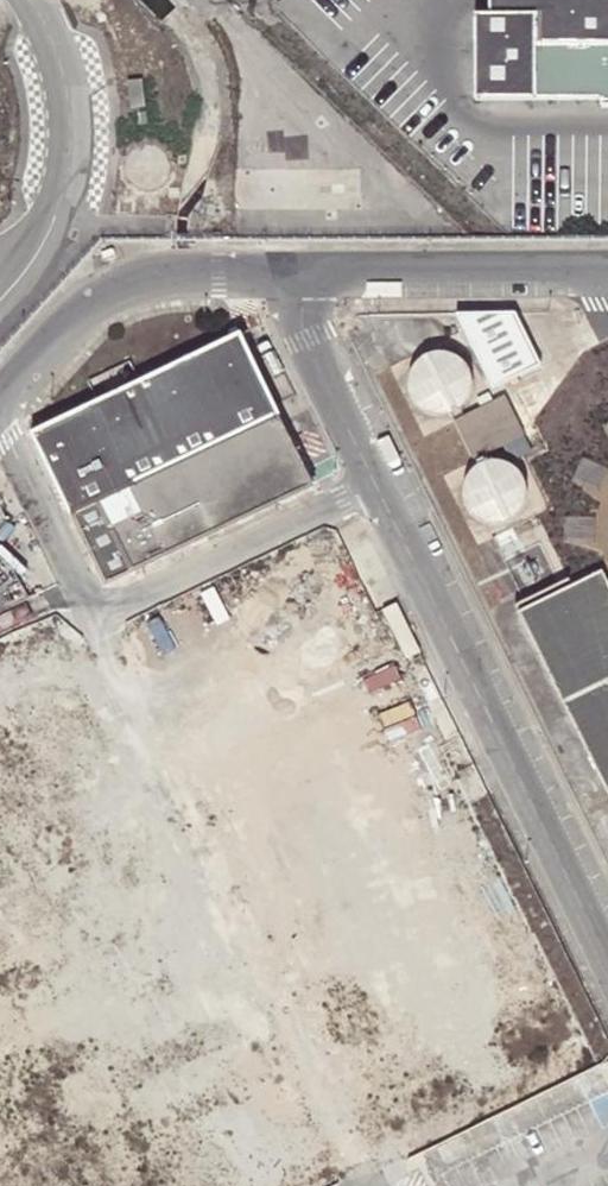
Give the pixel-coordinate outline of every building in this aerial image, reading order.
[(486,16),(470,16),(471,103),(598,104),(598,111),(607,111),(607,0),(486,0),(486,16)] [(143,79),(128,81),(131,110),(146,108),(143,79)] [(545,363),(513,299),(466,323),(498,386),(545,363)] [(23,435),(98,590),(311,488),(276,415),(278,414),(238,332),(23,435)] [(442,360),(437,362),(436,363),(431,366),(427,370),(424,375),(422,380),(421,385),(421,391),(421,396),(423,402),(426,406),(430,411),(434,414),(439,417),(444,418),(449,419),(455,419),(460,418),(465,416),(470,413),(474,409),(478,403),(480,398),(481,393),(481,387),(481,382),(479,377),(476,372),(473,368),(469,364),(464,361),(458,360),(453,359),(448,359),(442,360)] [(533,445),(515,405),(465,429),(483,468),(533,445)] [(496,470),(491,472),(487,474),(482,478),(479,482),(476,487),(474,492),(473,497),(473,503),(474,508),(476,513),(480,518),(483,522),(488,526),(493,528),(498,530),(503,530),(509,530),(514,528),(519,526),(524,523),(528,519),(533,510),(534,504),(534,499),(534,493),(532,488),(530,483),(526,479),(522,475),(518,472),(512,470),(507,469),(502,469),(496,470)] [(607,576),(522,618),(607,794),(607,576)] [(385,613),(409,661),(423,654),(399,606),(385,613)]
